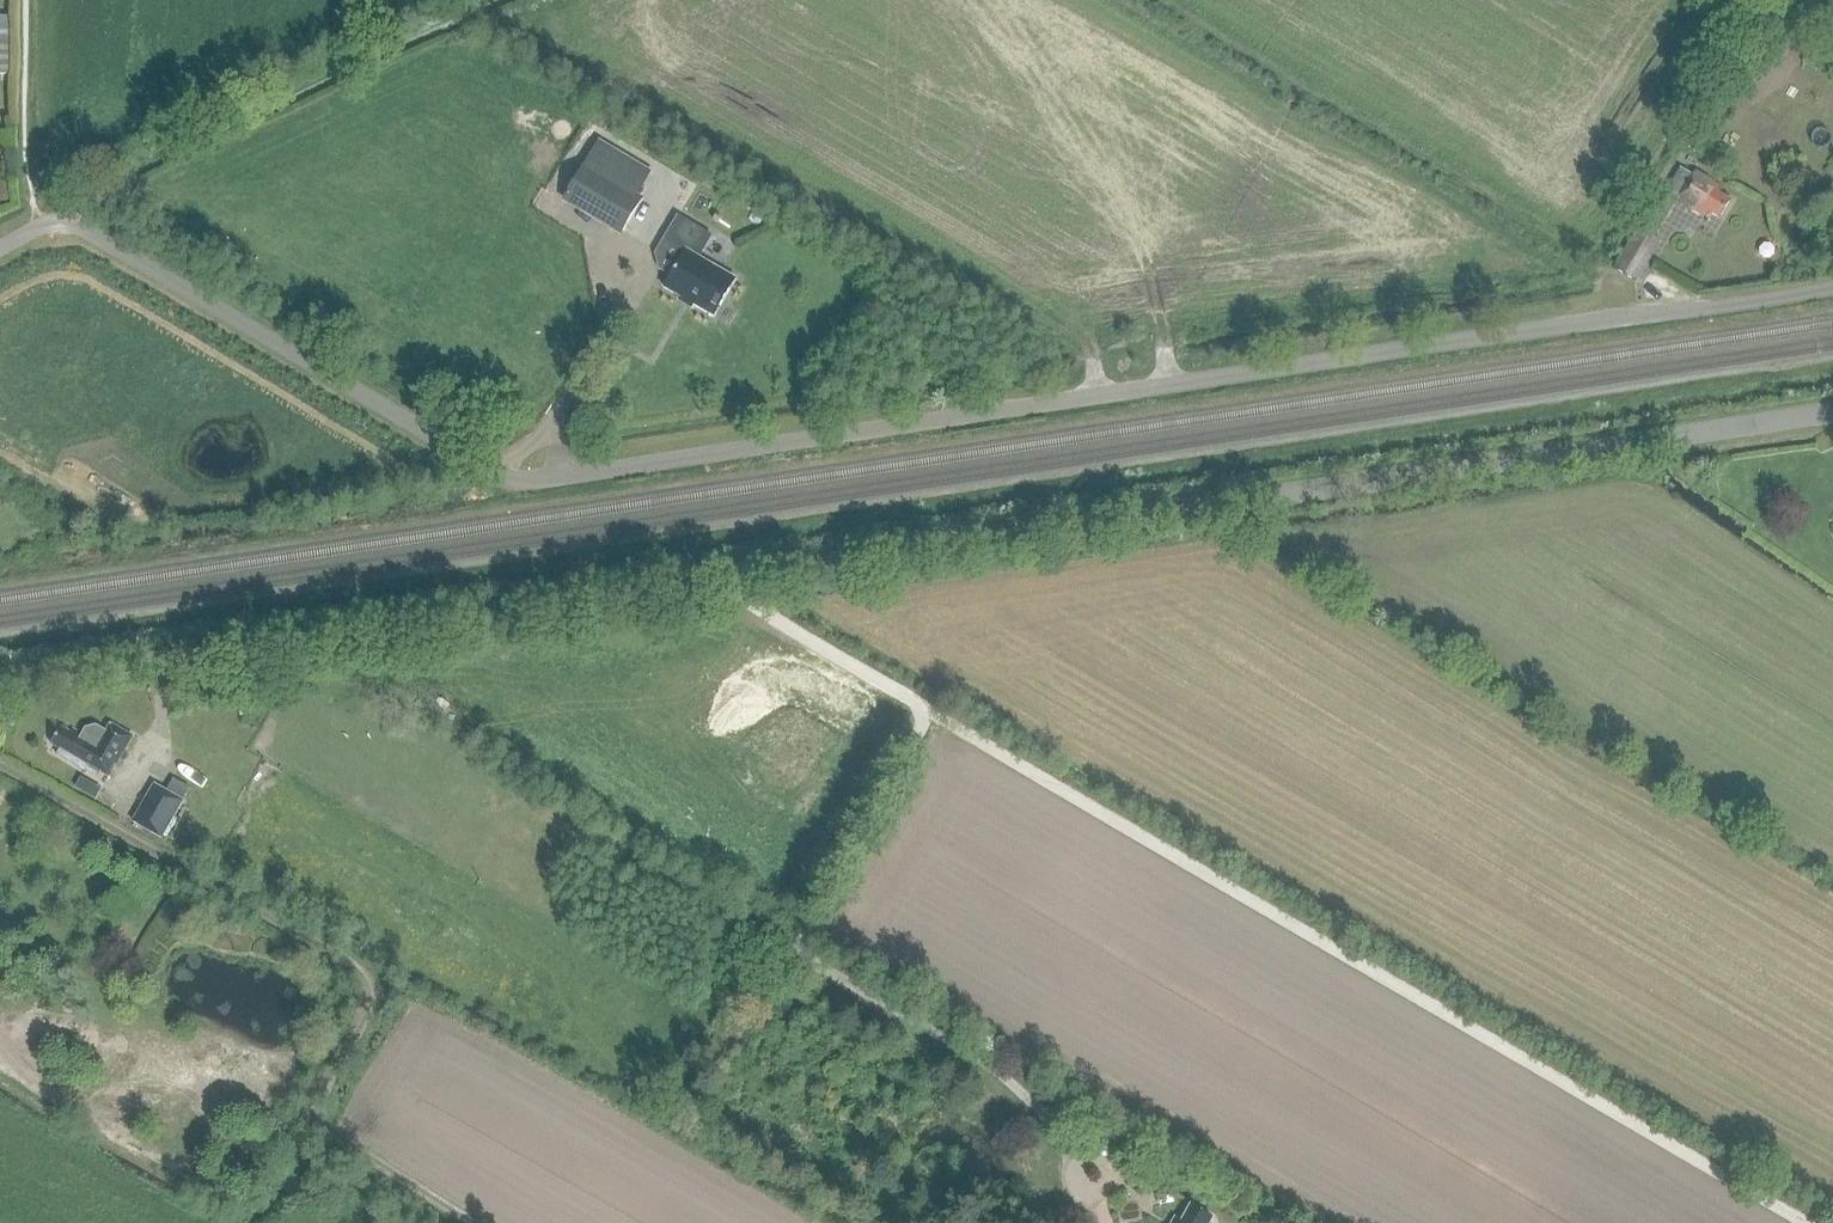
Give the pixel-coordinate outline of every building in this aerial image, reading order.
[(15,70),(16,14),(0,13),(0,70),(15,70)] [(585,163),(562,201),(621,235),(643,197),(585,163)] [(1706,217),(1709,212),(1718,218),(1729,201),(1719,194),(1722,189),(1695,174),(1693,176),(1680,169),(1668,188),(1670,190),(1645,231),(1653,236),(1679,195),(1680,196),(1678,200),(1706,217)] [(734,279),(698,258),(711,236),(677,216),(663,238),(684,251),(663,287),(713,315),(734,279)] [(1645,231),(1638,227),(1613,268),(1636,281),(1661,241),(1653,236),(1645,231)] [(104,734),(93,727),(83,730),(81,734),(72,728),(70,732),(60,726),(50,744),(59,749),(56,754),(84,771),(87,765),(108,777),(130,738),(108,726),(104,734)] [(131,821),(162,839),(183,801),(153,783),(131,821)] [(1173,1204),(1171,1193),(1160,1195),(1162,1206),(1173,1204)] [(1209,1219),(1190,1209),(1183,1222),(1206,1222),(1209,1219)]
